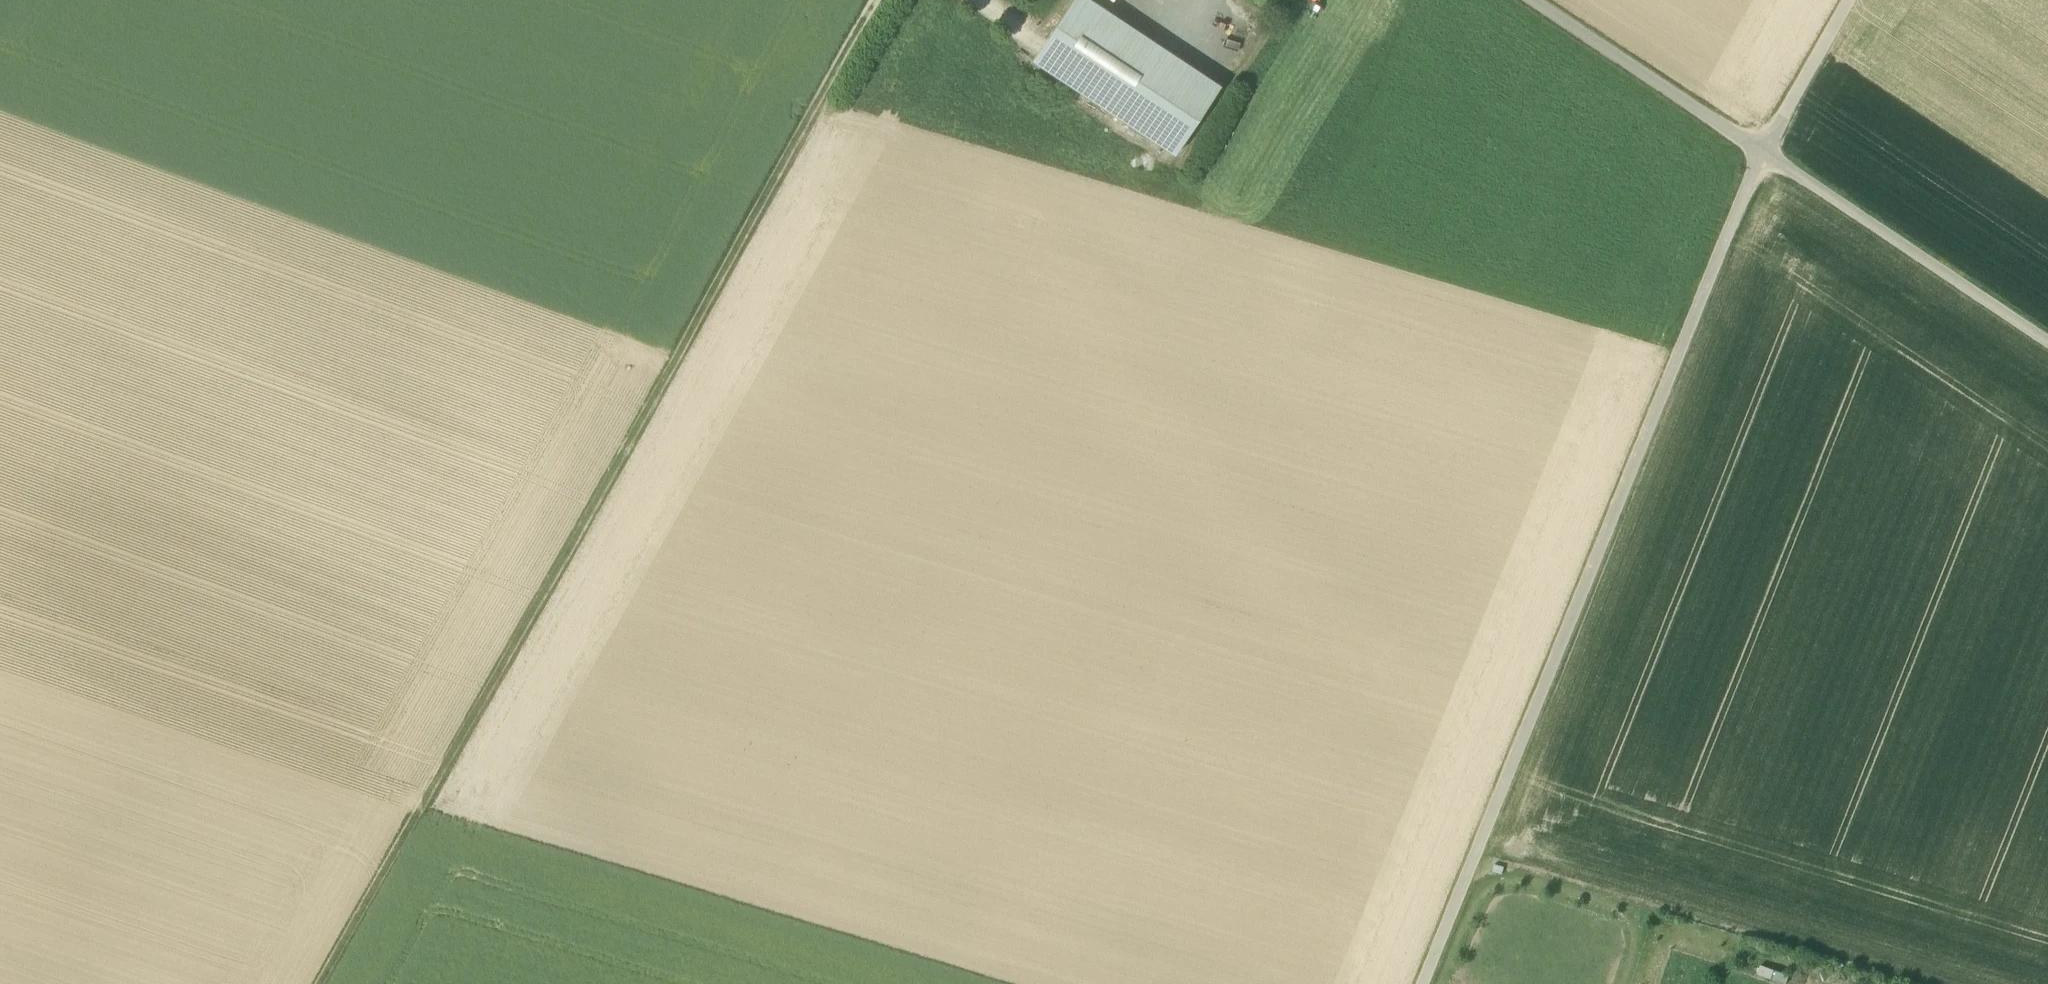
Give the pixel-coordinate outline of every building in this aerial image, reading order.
[(1088,0),(1073,0),(1032,62),(1174,156),(1220,87),(1088,0)] [(1758,966),(1756,974),(1785,980),(1787,972),(1758,966)]
